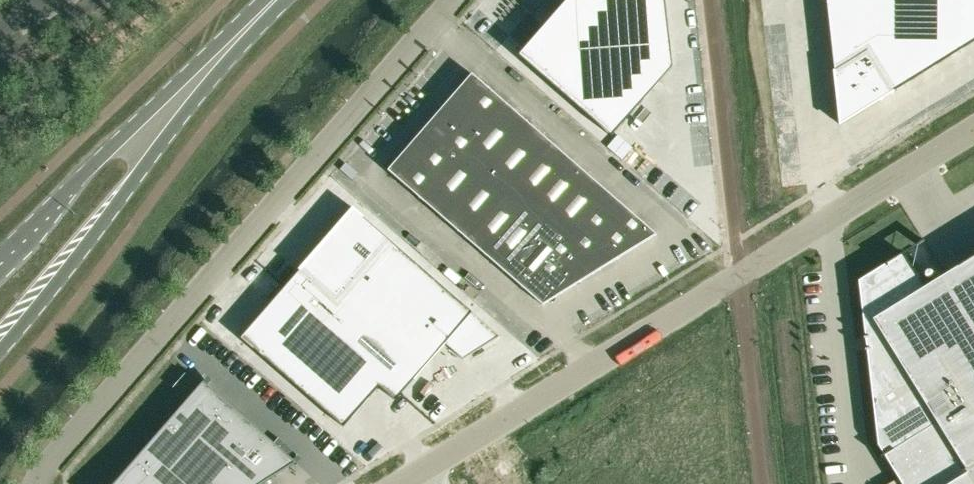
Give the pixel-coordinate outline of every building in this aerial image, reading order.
[(518,55),(612,137),(672,67),(665,0),(566,0),(518,55)] [(831,45),(834,71),(833,71),(835,86),(837,86),(841,123),(879,100),(880,101),(883,99),(882,97),(889,92),(890,95),(894,92),(973,42),(973,0),(826,0),(831,45)] [(552,143),(472,73),(470,76),(472,78),(392,170),(390,168),(388,170),(467,240),(552,143)] [(623,159),(633,148),(618,135),(608,146),(607,147),(622,160),(623,159)] [(552,143),(467,240),(543,305),(656,234),(637,218),(570,159),(552,143)] [(353,210),(241,338),(344,428),(380,388),(396,402),(446,344),(464,360),(467,357),(465,355),(474,344),(480,350),(501,337),(361,215),(362,214),(354,207),(352,209),(353,210)] [(860,282),(867,336),(863,337),(863,339),(867,339),(868,348),(865,349),(865,351),(869,351),(875,401),(886,419),(901,445),(936,423),(966,472),(948,483),(973,483),(973,258),(964,265),(963,263),(925,287),(904,254),(925,241),(924,239),(885,264),(886,266),(860,282)] [(298,461),(295,458),(293,459),(207,385),(208,383),(205,380),(114,483),(262,483),(298,461)]
